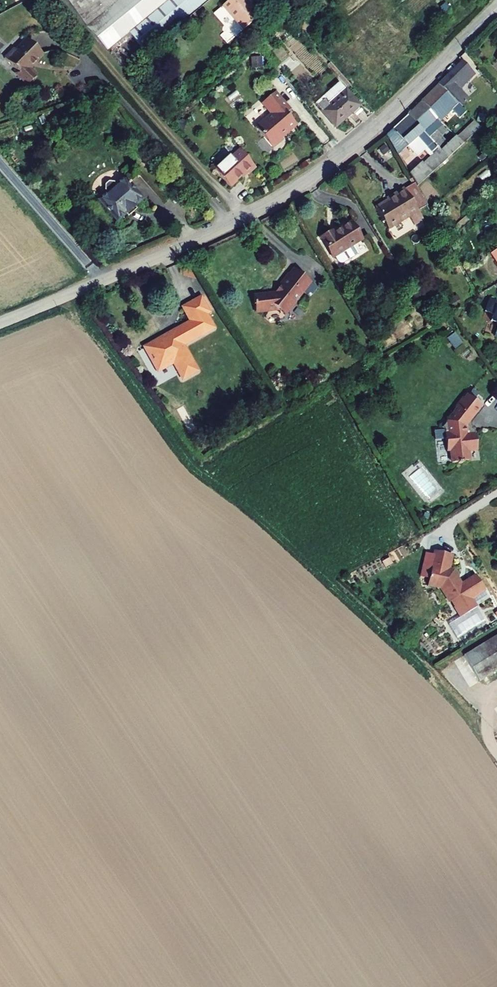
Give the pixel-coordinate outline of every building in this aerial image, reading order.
[(208,0),(64,0),(105,50),(128,32),(144,52),(208,0)] [(259,16),(245,0),(228,0),(222,5),(242,30),(259,16)] [(28,69),(43,54),(26,39),(15,50),(14,49),(4,59),(18,72),(21,75),(19,78),(27,86),(36,77),(28,69)] [(480,52),(476,49),(472,55),(476,58),(480,52)] [(251,66),(261,66),(261,57),(251,58),(251,66)] [(462,61),(438,85),(457,104),(464,96),(458,90),(474,74),(462,61)] [(334,127),(359,105),(338,82),(315,104),(316,105),(316,106),(334,127)] [(458,119),(465,112),(457,104),(438,85),(421,101),(438,119),(440,121),(451,111),(458,119)] [(290,110),(275,92),(261,103),(271,114),(255,128),(272,149),(283,139),(281,138),(296,125),(286,113),(290,110)] [(456,138),(455,137),(448,144),(441,136),(436,131),(441,126),(436,121),(438,119),(421,101),(406,115),(447,158),(462,144),(456,138)] [(415,167),(409,174),(417,187),(447,158),(406,115),(386,135),(398,155),(407,147),(416,156),(424,149),(430,156),(417,169),(415,167)] [(46,123),(44,116),(38,118),(41,125),(46,123)] [(178,119),(176,126),(182,129),(185,122),(178,119)] [(98,124),(97,129),(100,133),(105,133),(109,130),(109,125),(106,122),(101,121),(98,124)] [(474,121),(456,138),(462,144),(480,128),(474,121)] [(441,136),(446,131),(441,126),(436,131),(441,136)] [(247,174),(255,168),(239,149),(230,157),(229,155),(220,163),(235,181),(245,172),(247,174)] [(125,214),(134,206),(142,199),(123,177),(115,185),(113,182),(108,182),(104,186),(104,190),(106,193),(98,200),(117,221),(125,214)] [(375,208),(388,229),(418,212),(404,189),(389,197),(390,199),(375,208)] [(128,217),(136,209),(134,206),(125,214),(128,217)] [(320,239),(332,258),(334,257),(338,263),(340,264),(342,264),(358,254),(353,246),(362,240),(351,223),(333,234),(332,231),(320,239)] [(309,282),(310,281),(295,269),(292,269),(287,275),(286,274),(278,283),(280,291),(274,297),(267,298),(265,296),(253,297),(255,312),(266,311),(266,310),(269,312),(278,311),(286,312),(288,312),(294,304),(293,303),(301,293),(304,289),(308,292),(311,294),(316,287),(309,282)] [(171,337),(162,342),(161,338),(144,347),(157,371),(173,363),(182,379),(197,371),(182,345),(213,328),(205,314),(209,312),(201,298),(183,308),(190,322),(169,333),(171,337)] [(492,314),(490,321),(496,323),(496,308),(495,308),(496,302),(488,300),(484,312),(492,314)] [(450,338),(457,334),(453,329),(446,333),(450,338)] [(169,333),(161,338),(162,342),(171,337),(169,333)] [(451,463),(469,461),(467,451),(477,450),(475,434),(474,434),(474,430),(473,429),(472,429),(470,429),(469,421),(472,418),(473,420),(483,407),(467,395),(464,399),(463,398),(455,407),(456,408),(441,427),(444,430),(446,451),(450,451),(451,463)] [(453,570),(449,569),(452,555),(434,551),(434,554),(433,558),(435,559),(434,566),(431,565),(430,569),(422,567),(420,576),(429,579),(427,585),(441,588),(450,603),(452,601),(455,606),(454,607),(461,617),(476,607),(476,606),(472,600),(477,596),(476,595),(485,590),(476,575),(461,584),(460,581),(459,582),(457,578),(458,578),(453,570)] [(434,554),(425,552),(422,567),(430,569),(431,565),(434,566),(435,559),(433,558),(434,554)] [(382,561),(385,566),(391,563),(389,558),(382,561)] [(476,606),(490,597),(485,590),(476,595),(477,596),(472,600),(476,606)] [(463,656),(479,681),(496,670),(496,635),(463,656)]
